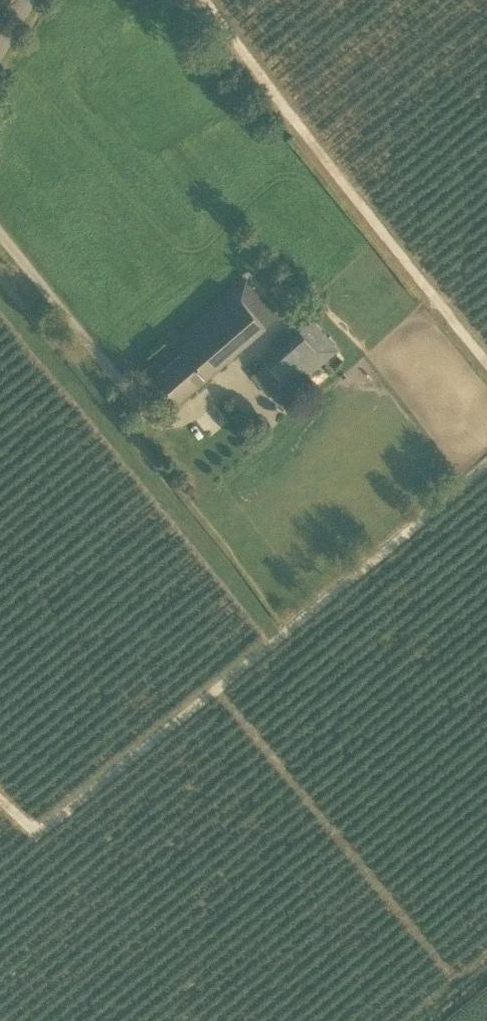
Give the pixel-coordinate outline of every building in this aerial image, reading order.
[(180,404),(277,318),(245,279),(177,339),(185,348),(155,376),(180,404)] [(290,390),(338,349),(312,319),(264,360),(266,362),(250,376),(268,396),(283,382),(290,390)]
